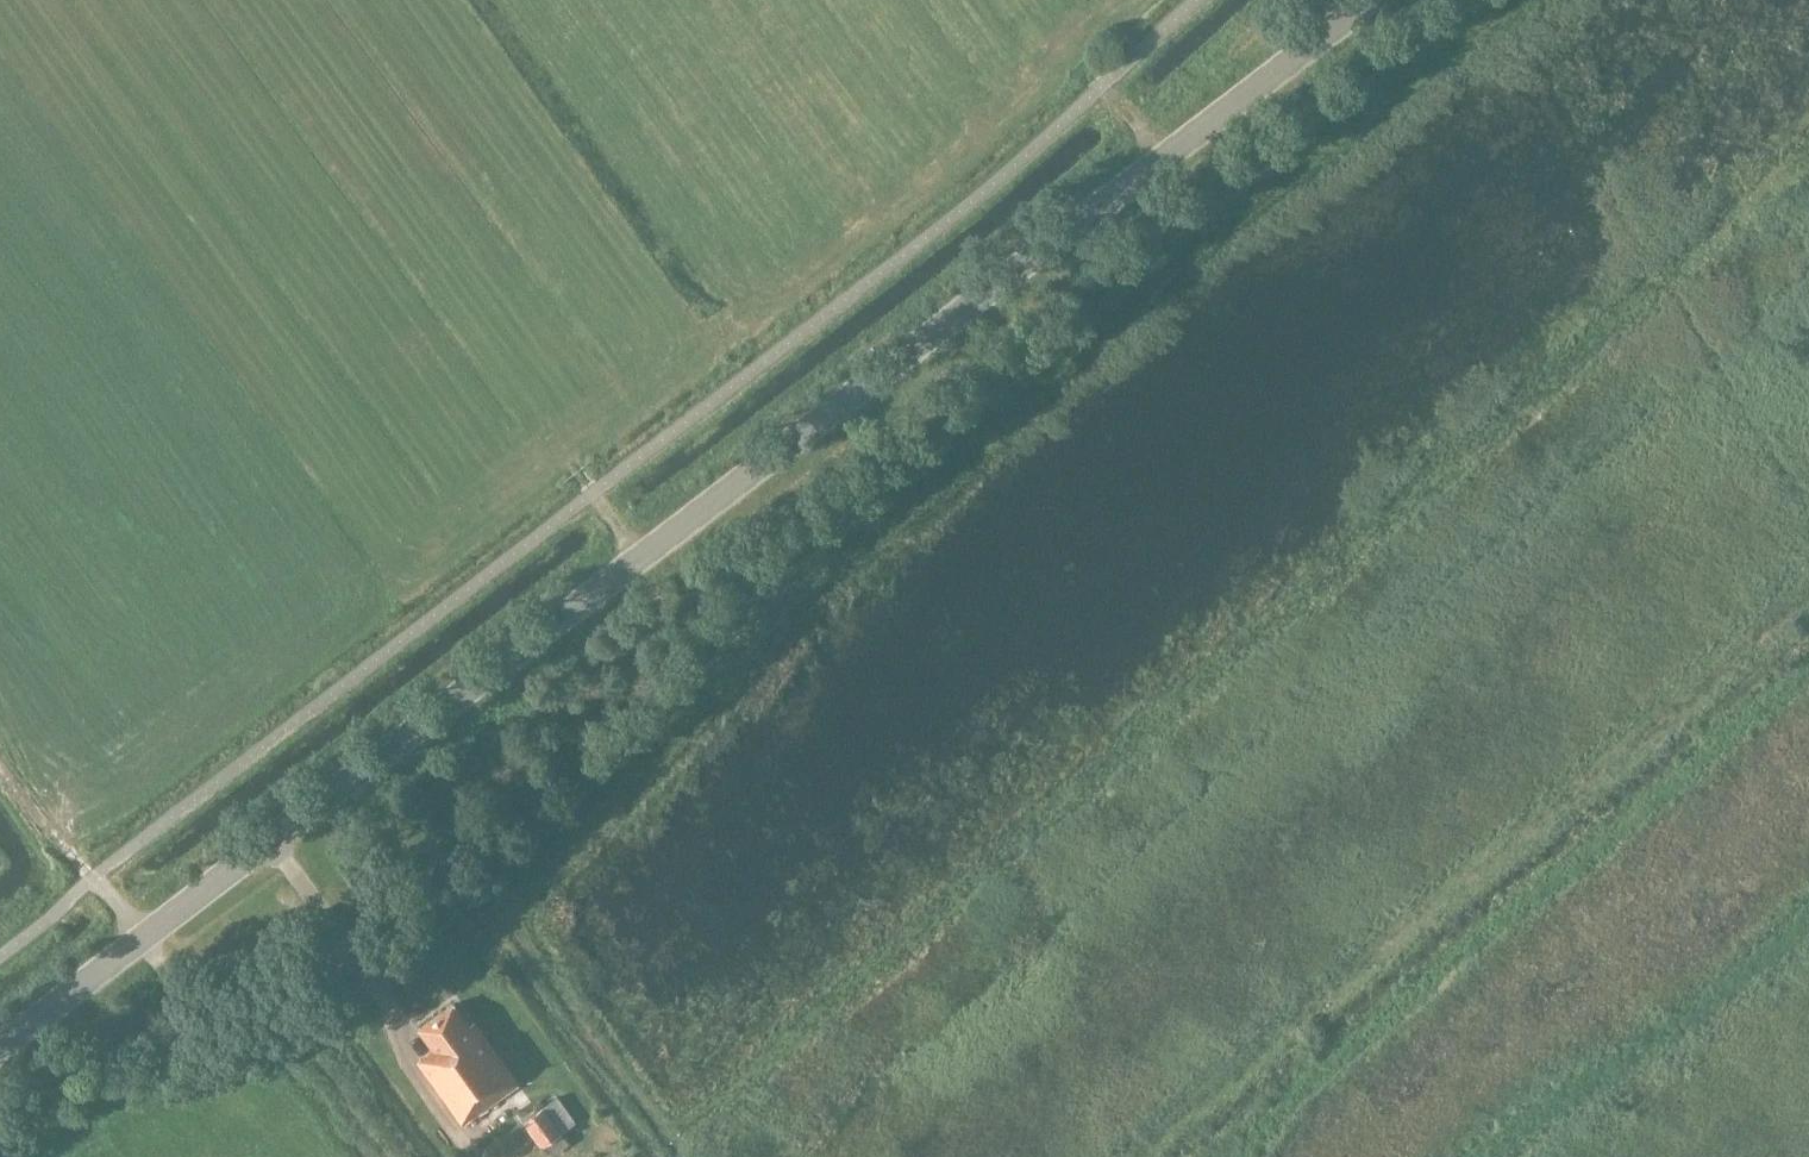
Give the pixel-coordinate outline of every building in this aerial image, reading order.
[(434,1051),(418,1062),(463,1124),(518,1085),(473,1022),(469,1026),(454,1004),(418,1030),(434,1051)] [(524,1122),(542,1147),(574,1123),(557,1099),(524,1122)]
